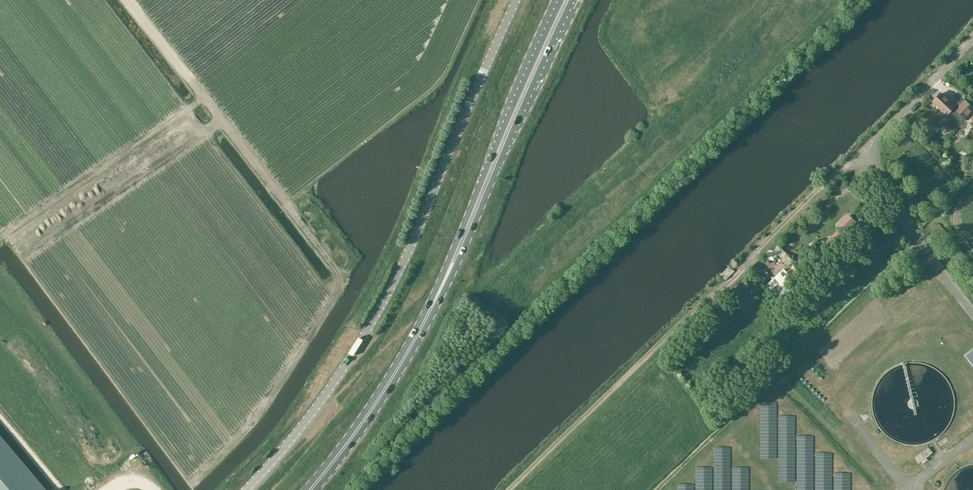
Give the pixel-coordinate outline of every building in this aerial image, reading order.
[(948,116),(951,112),(961,122),(965,119),(972,111),(972,109),(963,99),(955,106),(942,94),(933,101),(948,116)] [(784,288),(774,277),(764,285),(775,297),(784,288)] [(0,440),(0,489),(42,489),(0,440)] [(932,445),(920,451),(923,458),(935,451),(932,445)]
